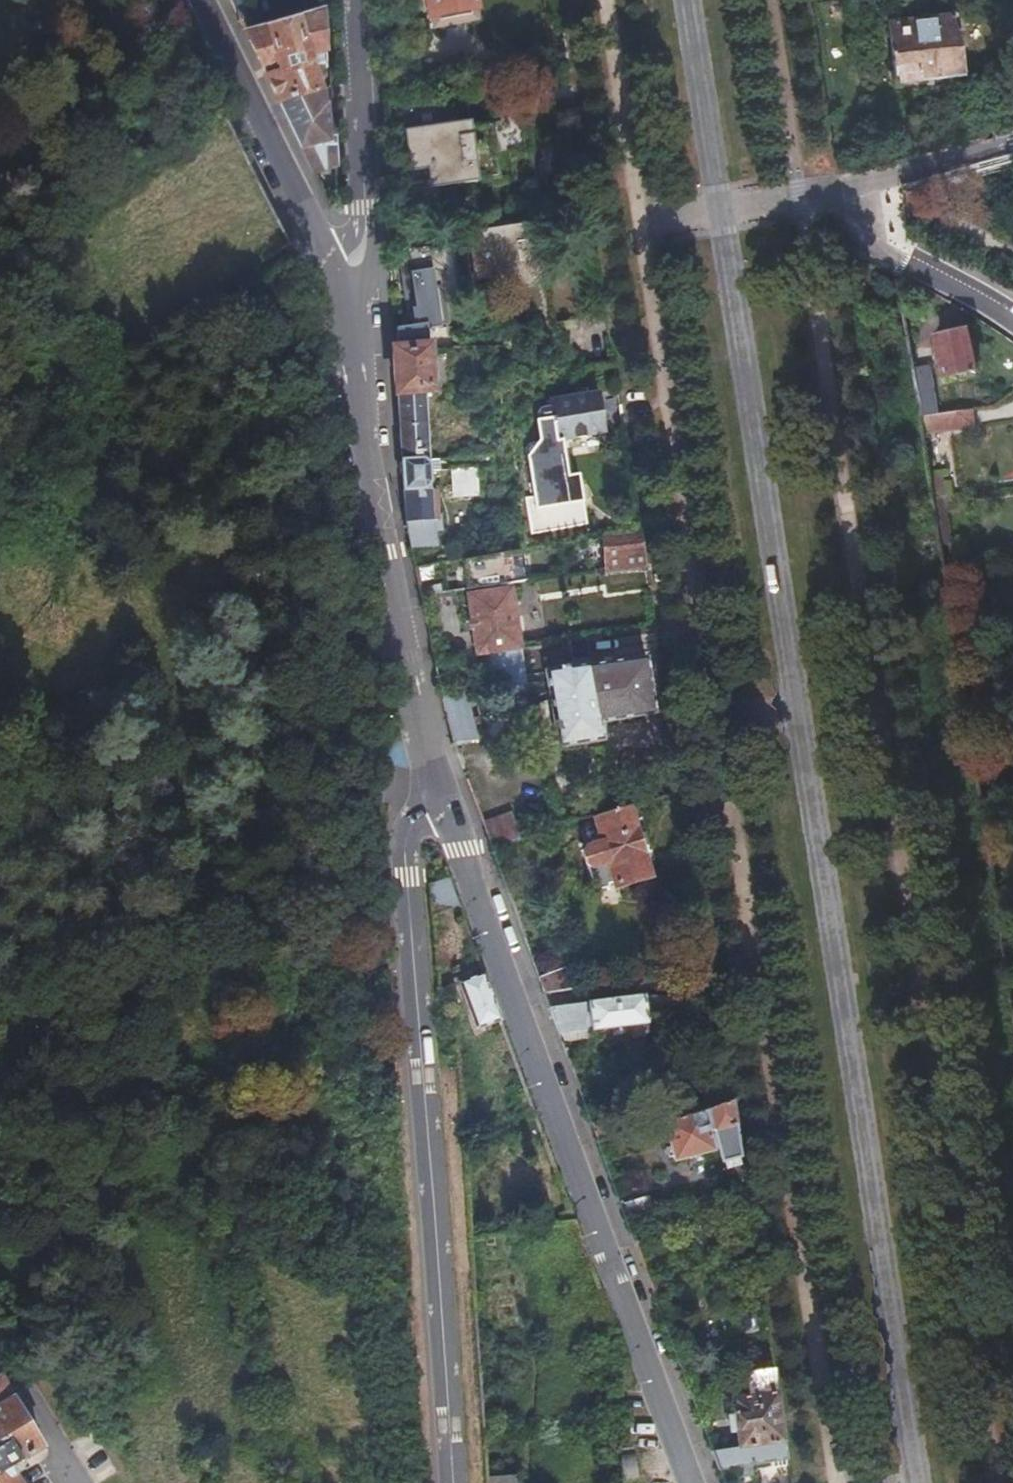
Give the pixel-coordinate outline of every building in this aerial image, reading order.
[(429,20),(433,19),(434,30),(475,23),(473,12),(477,11),(475,0),(425,0),(429,20)] [(938,10),(891,15),(896,74),(963,66),(957,7),(960,8),(960,0),(937,0),(938,10)] [(291,29),(248,41),(264,73),(279,103),(317,94),(315,76),(321,75),(319,21),(312,22),(311,15),(289,20),(291,29)] [(330,143),(325,91),(317,94),(279,103),(297,139),(315,176),(335,170),(334,141),(330,143)] [(443,110),(400,116),(415,213),(453,207),(449,183),(461,181),(465,200),(479,197),(478,191),(507,187),(503,160),(531,155),(523,105),(495,109),(497,121),(446,130),(443,110)] [(526,227),(472,234),(477,274),(512,270),(520,332),(532,331),(534,349),(559,361),(575,358),(570,326),(554,328),(548,285),(534,286),(526,227)] [(442,303),(460,301),(452,250),(441,252),(441,253),(433,254),(434,261),(429,261),(428,254),(428,253),(401,257),(402,263),(398,264),(404,303),(415,301),(417,311),(413,311),(415,329),(445,325),(442,303)] [(434,261),(433,254),(441,253),(441,252),(428,254),(429,261),(434,261)] [(969,330),(938,336),(947,377),(978,371),(969,330)] [(431,393),(429,349),(394,352),(396,374),(397,395),(425,393),(431,393)] [(929,364),(912,367),(919,415),(937,412),(929,364)] [(543,419),(544,419),(541,420),(544,441),(534,443),(530,448),(537,497),(529,498),(534,533),(588,526),(586,508),(584,502),(581,497),(576,492),(572,489),(566,481),(562,456),(559,457),(557,441),(606,434),(599,392),(550,400),(551,406),(544,407),(543,408),(542,408),(541,409),(540,409),(539,410),(539,411),(539,412),(539,413),(539,414),(539,415),(539,416),(540,417),(540,418),(541,418),(542,419),(543,419)] [(425,393),(397,395),(399,431),(401,465),(429,463),(425,393)] [(937,412),(919,415),(922,432),(969,423),(966,407),(937,412)] [(429,463),(401,465),(403,493),(405,527),(411,553),(438,551),(431,519),(437,518),(436,502),(431,503),(429,474),(429,463)] [(479,495),(477,471),(451,473),(453,497),(479,495)] [(606,572),(644,565),(640,534),(602,540),(606,572)] [(519,584),(514,553),(493,557),(467,563),(472,592),(519,584)] [(479,657),(517,651),(508,591),(466,598),(474,658),(479,657)] [(570,656),(568,643),(517,651),(479,657),(484,691),(520,686),(519,677),(544,673),(555,750),(602,743),(601,735),(600,727),(655,718),(647,661),(572,673),(570,656)] [(469,690),(441,696),(448,734),(452,744),(452,745),(474,740),(469,690)] [(1005,811),(1012,814),(1012,796),(1010,795),(1005,811)] [(647,879),(628,809),(593,820),(599,841),(592,843),(594,850),(589,852),(586,860),(588,866),(595,869),(599,881),(610,878),(613,889),(647,879)] [(509,817),(482,826),(491,851),(518,842),(509,817)] [(459,907),(449,878),(430,886),(433,918),(459,907)] [(544,975),(560,974),(558,965),(542,968),(544,975)] [(500,1019),(484,974),(462,981),(479,1026),(500,1019)] [(542,995),(562,993),(560,974),(544,975),(536,976),(542,995)] [(682,1003),(682,997),(547,1007),(558,1035),(590,1030),(591,1033),(643,1026),(642,1005),(682,1003)] [(590,1030),(558,1035),(561,1044),(592,1039),(591,1033),(590,1030)] [(738,1161),(729,1106),(662,1123),(664,1133),(659,1134),(661,1142),(666,1141),(668,1149),(664,1151),(666,1162),(672,1160),(673,1165),(713,1154),(710,1137),(717,1135),(721,1165),(738,1161)] [(737,1450),(782,1443),(771,1375),(743,1379),(746,1397),(729,1400),(737,1450)] [(13,1463),(43,1445),(15,1395),(12,1397),(0,1378),(0,1482),(25,1482),(13,1463)] [(785,1465),(768,1467),(767,1463),(784,1460),(782,1443),(737,1450),(711,1454),(718,1471),(736,1469),(737,1474),(752,1471),(755,1482),(788,1482),(785,1465)]
